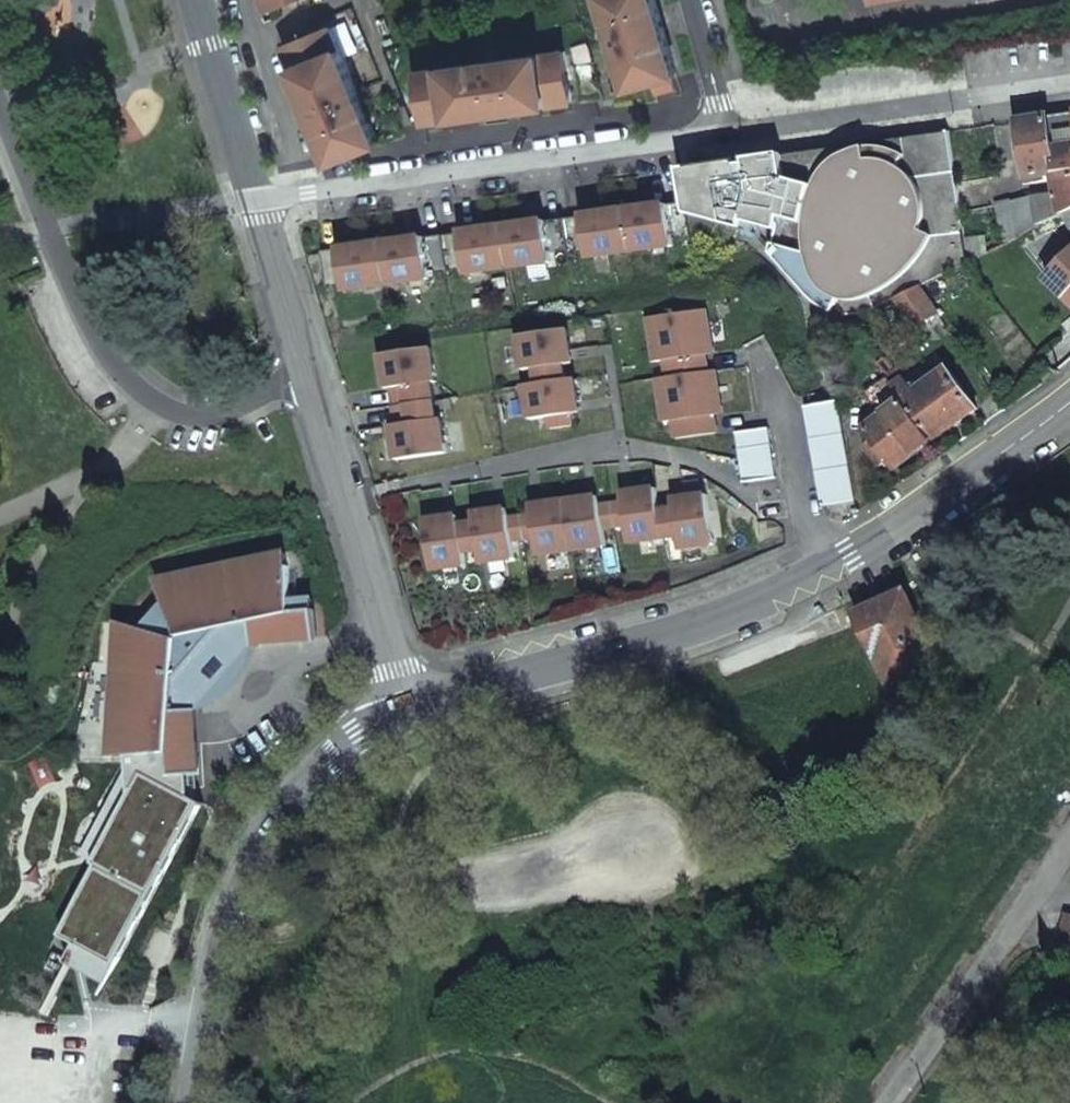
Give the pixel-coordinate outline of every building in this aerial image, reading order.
[(658,0),(606,0),(631,88),(654,81),(657,93),(678,87),(674,75),(679,74),(658,0)] [(384,9),(371,14),(378,32),(391,27),(384,9)] [(381,142),(334,24),(286,43),(333,162),(381,142)] [(425,121),(575,100),(568,50),(419,69),(425,121)] [(1023,120),(1031,175),(1057,172),(1060,191),(1033,194),(998,203),(1008,243),(1069,214),(1069,113),(1023,120)] [(743,225),(745,218),(779,229),(774,253),(817,297),(829,304),(842,308),(855,310),(869,309),(901,294),(923,284),(972,260),(953,130),(752,158),(685,167),(688,200),(689,209),(743,225)] [(675,238),(693,235),(689,209),(688,200),(323,252),(327,284),(345,282),(346,291),(432,279),(431,271),(467,266),(468,274),(554,263),(553,254),(589,249),(590,258),(676,247),(675,238)] [(1050,278),(1069,298),(1069,259),(1050,278)] [(940,311),(923,284),(901,294),(921,324),(940,311)] [(710,310),(652,318),(657,362),(667,361),(669,378),(660,379),(666,423),(675,422),(678,439),(719,434),(715,406),(723,405),(718,371),(711,372),(707,346),(715,344),(710,310)] [(570,330),(521,336),(525,370),(538,369),(540,384),(527,386),(532,420),(550,418),(552,429),(574,427),(572,415),(577,414),(575,403),(580,402),(577,379),(567,380),(565,365),(570,364),(568,352),(573,351),(570,330)] [(387,378),(392,377),(400,436),(395,437),(398,460),(448,453),(443,419),(439,420),(434,383),(438,382),(434,348),(384,355),(387,378)] [(892,360),(883,366),(897,386),(906,399),(915,392),(892,360)] [(951,368),(915,392),(906,399),(935,440),(979,409),(951,368)] [(906,399),(897,386),(886,393),(896,406),(867,426),(875,438),(868,442),(883,464),(890,459),(895,468),(935,440),(906,399)] [(826,504),(859,498),(842,399),(809,405),(826,504)] [(739,433),(748,482),(780,477),(772,427),(739,433)] [(447,517),(425,520),(432,571),(466,566),(464,553),(479,551),(481,564),(515,560),(513,541),(536,538),(539,557),(607,546),(605,528),(629,524),(631,543),(680,537),(682,550),(716,545),(709,495),(687,498),(688,503),(675,505),(676,510),(661,512),(658,489),(636,492),(637,497),(624,498),(625,503),(601,507),(601,502),(588,503),(588,498),(536,506),(537,510),(525,512),(526,517),(510,519),(510,514),(497,516),(497,511),(474,514),(476,524),(461,525),(460,521),(448,522),(447,517)] [(296,638),(290,567),(269,565),(242,565),(211,572),(185,586),(165,602),(175,612),(155,634),(145,625),(133,644),(124,670),(119,698),(122,721),(127,755),(198,751),(195,703),(251,642),(296,638)] [(856,615),(889,687),(939,665),(907,593),(856,615)] [(1066,913),(1058,942),(1069,945),(1069,914),(1066,913)]
